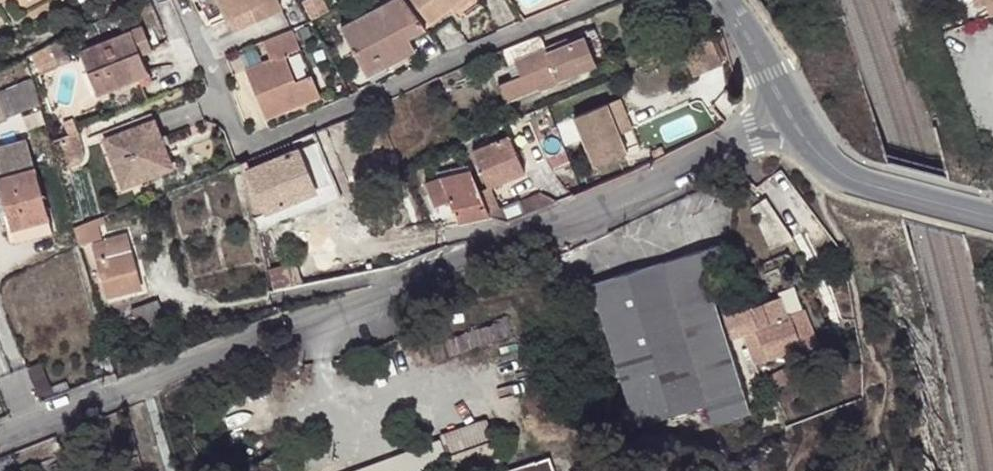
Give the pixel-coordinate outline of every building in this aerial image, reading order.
[(208,19),(223,12),(248,0),(199,0),(208,19)] [(223,12),(226,18),(253,5),(250,0),(248,0),(223,12)] [(253,5),(259,18),(283,7),(279,0),(250,0),(253,5)] [(428,28),(426,26),(407,0),(391,0),(341,27),(363,66),(386,53),(392,62),(416,49),(411,39),(428,28)] [(426,26),(452,7),(462,0),(407,0),(426,26)] [(452,7),(456,13),(473,0),(462,0),(452,7)] [(982,2),(987,17),(992,15),(992,0),(989,0),(982,2)] [(145,25),(131,30),(141,53),(154,48),(145,25)] [(294,28),(263,40),(271,57),(246,67),(267,119),(322,97),(313,73),(296,80),(286,53),(302,48),(294,28)] [(141,53),(131,30),(80,50),(98,94),(149,73),(141,53)] [(583,30),(567,37),(570,41),(585,35),(583,30)] [(537,35),(503,49),(509,65),(515,63),(520,75),(514,77),(499,84),(506,101),(539,88),(557,80),(581,70),(578,62),(594,56),(585,35),(570,41),(567,37),(546,46),(541,33),(537,35)] [(712,38),(684,49),(694,73),(722,62),(712,38)] [(247,63),(267,55),(262,43),(242,51),(247,63)] [(53,50),(35,58),(41,73),(60,65),(53,50)] [(368,75),(392,62),(386,53),(363,66),(368,75)] [(597,63),(594,56),(578,62),(581,70),(597,63)] [(515,63),(509,65),(514,77),(520,75),(515,63)] [(72,66),(41,77),(54,115),(84,104),(72,66)] [(33,77),(0,91),(0,108),(3,107),(7,118),(22,112),(17,101),(27,97),(31,108),(41,105),(33,77)] [(557,80),(539,88),(540,92),(559,85),(557,80)] [(17,101),(22,112),(31,108),(27,97),(17,101)] [(607,103),(575,116),(596,165),(627,152),(607,103)] [(151,111),(102,130),(124,186),(173,168),(151,111)] [(85,150),(78,129),(60,137),(68,166),(78,163),(83,157),(85,150)] [(331,184),(254,216),(258,233),(271,227),(344,197),(317,132),(311,134),(331,184)] [(256,157),(241,164),(254,216),(331,184),(311,134),(256,157)] [(511,134),(474,150),(490,186),(527,171),(511,134)] [(0,143),(0,169),(28,162),(21,138),(0,143)] [(0,176),(0,184),(13,230),(51,219),(36,166),(0,176)] [(458,223),(490,217),(471,168),(441,175),(426,181),(436,206),(449,200),(458,223)] [(520,199),(526,213),(527,213),(558,200),(540,190),(520,199)] [(106,223),(104,215),(75,226),(80,244),(102,238),(99,225),(106,223)] [(107,242),(94,245),(108,298),(141,289),(125,234),(106,239),(107,242)] [(721,244),(591,283),(636,428),(672,417),(678,436),(750,414),(734,359),(715,299),(721,244)] [(273,291),(304,284),(301,276),(293,259),(285,262),(283,263),(284,266),(268,272),(273,291)] [(726,317),(732,337),(742,333),(753,365),(801,347),(797,334),(811,329),(804,309),(787,315),(780,296),(726,317)] [(159,299),(133,308),(142,329),(166,320),(159,299)] [(430,339),(426,340),(438,371),(529,340),(517,308),(440,335),(436,323),(426,326),(430,339)] [(102,324),(105,333),(116,330),(114,321),(102,324)] [(797,334),(801,347),(816,342),(811,329),(797,334)] [(807,358),(785,367),(791,381),(813,371),(807,358)] [(506,470),(553,470),(548,458),(568,451),(536,360),(503,371),(521,420),(535,461),(506,470)] [(791,381),(785,367),(768,375),(774,388),(791,381)] [(55,396),(71,390),(67,380),(52,387),(53,391),(55,396)] [(251,382),(236,389),(240,399),(255,392),(251,382)] [(440,440),(446,457),(493,440),(486,420),(439,436),(440,440)] [(449,465),(446,457),(440,440),(398,455),(355,470),(432,470),(449,465)] [(502,463),(493,440),(446,457),(449,465),(451,470),(480,470),(502,463)]
